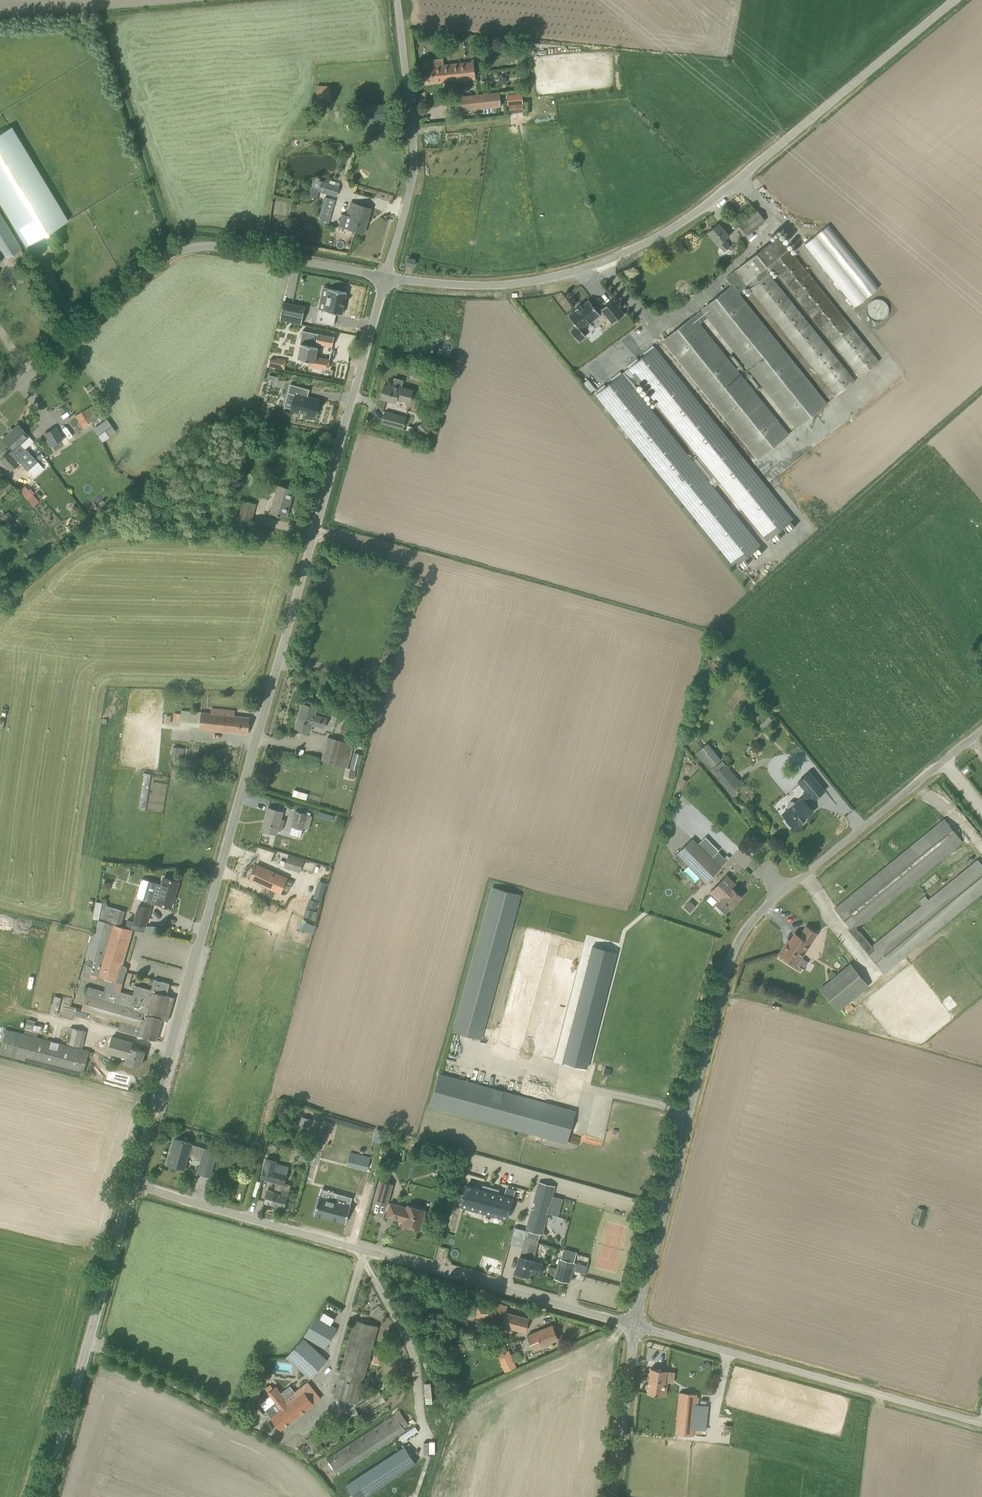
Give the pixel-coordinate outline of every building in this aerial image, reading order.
[(476,79),(474,61),(422,67),(424,84),(476,79)] [(330,98),(330,86),(317,86),(317,98),(330,98)] [(499,92),(466,96),(456,97),(458,111),(501,106),(499,92)] [(522,94),(506,95),(506,103),(523,102),(522,94)] [(508,113),(524,112),(523,103),(507,104),(508,113)] [(0,133),(0,203),(26,246),(67,221),(11,126),(0,133)] [(322,182),(312,179),(306,200),(310,201),(311,197),(317,199),(319,191),(336,196),(339,185),(322,180),(322,182)] [(320,214),(331,216),(334,198),(322,196),(320,214)] [(350,202),(346,215),(342,214),(339,226),(348,229),(364,233),(371,208),(350,202)] [(738,224),(750,239),(755,236),(752,232),(766,220),(757,209),(738,224)] [(2,249),(8,257),(21,249),(0,215),(0,245),(2,249)] [(726,240),(730,236),(719,223),(708,232),(724,252),(731,246),(726,240)] [(803,242),(853,307),(878,289),(828,223),(803,242)] [(779,236),(735,271),(726,278),(732,285),(738,293),(747,286),(836,396),(856,380),(768,272),(773,268),(860,376),(879,361),(779,236)] [(328,279),(327,288),(341,291),(343,282),(328,279)] [(826,404),(738,293),(732,285),(701,309),(702,310),(708,318),(796,428),(826,404)] [(336,316),(341,318),(347,296),(330,292),(325,313),(318,311),(315,324),(332,328),(336,316)] [(576,309),(577,310),(569,316),(577,326),(571,331),(579,342),(586,336),(581,330),(593,320),(598,327),(608,318),(613,323),(624,314),(613,300),(601,309),(603,311),(600,314),(589,300),(581,306),(580,306),(581,305),(580,305),(575,309),(576,309)] [(883,317),(884,300),(869,300),(868,316),(883,317)] [(284,304),(279,319),(301,325),(305,310),(284,304)] [(700,324),(708,318),(702,310),(694,316),(663,340),(758,459),(789,434),(700,324)] [(330,355),(330,356),(329,359),(316,357),(319,343),(332,346),(331,350),(331,351),(332,351),(332,350),(332,346),(333,346),(335,337),(303,330),(300,344),(301,344),(298,358),(309,360),(308,366),(322,369),(322,368),(328,369),(330,359),(330,356),(331,356),(331,355),(330,355)] [(795,527),(791,522),(793,520),(655,348),(645,355),(639,360),(629,368),(622,374),(613,381),(606,387),(596,394),(735,567),(737,565),(742,570),(749,564),(744,559),(751,554),(755,559),(762,553),(758,548),(761,546),(714,488),(721,482),(768,540),(770,538),(774,544),(781,538),(777,533),(784,528),(788,533),(795,527)] [(261,387),(274,391),(278,377),(265,373),(261,387)] [(394,378),(392,385),(392,386),(384,384),(381,398),(396,402),(397,398),(410,402),(413,390),(402,386),(403,380),(394,378)] [(290,384),(288,393),(296,395),(292,409),(291,409),(315,416),(319,400),(307,397),(310,389),(290,384)] [(82,426),(104,413),(98,402),(75,416),(82,426)] [(382,423),(403,428),(406,417),(385,412),(382,423)] [(425,436),(431,430),(423,421),(417,427),(425,436)] [(19,445),(29,436),(25,432),(18,425),(13,430),(11,428),(7,431),(9,433),(2,439),(12,450),(8,454),(7,453),(0,459),(7,466),(11,471),(20,463),(28,472),(29,471),(35,477),(43,469),(27,450),(25,451),(24,449),(19,445)] [(62,439),(56,430),(54,427),(44,433),(52,445),(56,452),(70,443),(66,436),(62,439)] [(7,492),(13,487),(8,480),(1,485),(7,492)] [(279,485),(272,512),(286,516),(293,489),(279,485)] [(28,489),(23,494),(27,500),(33,495),(28,489)] [(244,500),(236,527),(248,530),(256,503),(244,500)] [(75,505),(71,512),(77,515),(81,509),(75,505)] [(0,517),(5,524),(6,524),(7,526),(13,522),(12,519),(13,519),(8,511),(0,517)] [(256,527),(256,533),(259,533),(259,540),(272,540),(272,538),(275,538),(275,533),(272,533),(272,527),(256,527)] [(318,708),(312,706),(302,703),(295,728),(310,732),(312,725),(324,729),(327,717),(316,714),(318,708)] [(753,706),(762,717),(766,714),(757,703),(753,706)] [(211,713),(201,712),(181,709),(181,713),(174,712),(173,723),(199,727),(199,728),(248,733),(250,718),(234,716),(235,711),(211,708),(211,713)] [(350,736),(352,727),(342,724),(339,733),(350,736)] [(348,767),(354,744),(328,736),(321,760),(348,767)] [(700,753),(711,767),(721,760),(709,745),(700,753)] [(182,760),(184,748),(173,746),(171,758),(182,760)] [(354,752),(350,769),(359,771),(362,754),(354,752)] [(715,773),(729,791),(735,797),(738,795),(732,788),(739,782),(725,764),(722,761),(712,770),(715,773)] [(139,809),(145,810),(151,773),(144,772),(139,809)] [(798,782),(806,792),(800,797),(802,798),(806,802),(811,797),(813,800),(824,791),(809,772),(798,782)] [(686,790),(688,780),(682,778),(679,788),(686,790)] [(306,799),(308,793),(294,790),(293,795),(306,799)] [(789,809),(782,814),(793,827),(800,822),(800,823),(805,819),(805,818),(813,811),(806,802),(802,798),(796,803),(794,801),(790,801),(787,804),(787,807),(789,809)] [(285,820),(281,819),(283,812),(268,808),(262,830),(264,831),(275,834),(277,834),(278,829),(282,830),(282,829),(283,827),(285,820)] [(309,829),(312,815),(295,811),(291,826),(303,829),(303,828),(309,829)] [(963,841),(945,819),(835,909),(851,928),(849,930),(884,973),(981,893),(981,865),(978,860),(929,901),(925,896),(918,901),(922,906),(873,946),(858,928),(963,841)] [(686,864),(705,883),(721,868),(721,867),(730,858),(727,854),(724,857),(719,852),(713,858),(693,838),(673,857),(683,867),(686,864)] [(308,862),(304,861),(288,855),(285,866),(300,872),(302,866),(306,868),(308,862)] [(280,893),(287,879),(256,864),(250,879),(280,893)] [(715,904),(725,914),(742,896),(732,887),(735,884),(726,875),(711,892),(720,900),(715,904)] [(164,877),(162,884),(149,880),(143,899),(152,901),(151,903),(156,904),(157,903),(171,907),(178,881),(164,877)] [(329,882),(319,879),(314,897),(324,900),(329,882)] [(492,886),(452,1031),(481,1039),(521,894),(492,886)] [(311,899),(308,907),(315,909),(317,901),(311,899)] [(102,902),(98,919),(98,920),(105,922),(116,925),(120,910),(107,906),(108,903),(102,902)] [(139,905),(133,921),(128,920),(125,927),(132,929),(144,931),(151,909),(139,905)] [(308,908),(305,916),(311,918),(314,910),(308,908)] [(301,920),(298,928),(308,931),(310,924),(301,920)] [(162,1019),(168,1021),(174,997),(169,996),(167,995),(170,984),(153,979),(152,985),(151,989),(136,985),(133,995),(120,991),(115,989),(118,981),(122,982),(127,968),(125,965),(122,964),(132,929),(125,927),(122,926),(121,926),(116,925),(105,922),(90,976),(97,978),(98,975),(108,978),(105,991),(104,991),(93,988),(94,983),(89,982),(87,986),(88,986),(81,1009),(121,1021),(118,1029),(136,1035),(156,1040),(162,1019)] [(817,932),(806,926),(800,936),(795,933),(787,945),(785,944),(779,953),(797,963),(805,968),(809,962),(801,957),(817,932)] [(592,947),(562,1063),(586,1070),(616,953),(592,947)] [(838,1011),(869,985),(851,964),(820,989),(838,1011)] [(35,1021),(28,1019),(25,1028),(40,1033),(42,1026),(35,1024),(35,1021)] [(66,1043),(69,1043),(82,1047),(86,1031),(70,1027),(66,1043)] [(69,1072),(83,1075),(90,1050),(6,1029),(0,1050),(0,1054),(69,1072)] [(127,1057),(126,1062),(140,1066),(144,1051),(130,1047),(132,1042),(112,1037),(108,1052),(127,1057)] [(457,1077),(439,1072),(430,1106),(567,1144),(570,1132),(573,1122),(576,1110),(573,1109),(528,1097),(463,1079),(457,1077)] [(299,1124),(308,1127),(310,1118),(301,1116),(299,1124)] [(194,1160),(201,1162),(198,1172),(210,1176),(217,1152),(190,1145),(191,1143),(176,1139),(169,1164),(184,1168),(187,1155),(194,1158),(194,1160)] [(350,1152),(347,1163),(368,1169),(371,1158),(350,1152)] [(301,1153),(299,1160),(306,1162),(308,1156),(301,1153)] [(292,1212),(294,1202),(287,1200),(290,1190),(284,1188),(288,1174),(274,1170),(277,1162),(266,1159),(261,1177),(277,1182),(274,1192),(268,1190),(265,1201),(278,1205),(277,1208),(292,1212)] [(442,1171),(444,1168),(443,1164),(441,1162),(437,1162),(435,1164),(434,1168),(436,1170),(439,1172),(442,1171)] [(373,1201),(386,1205),(393,1182),(379,1178),(373,1201)] [(549,1207),(555,1186),(539,1182),(533,1203),(534,1203),(535,1203),(533,1210),(532,1209),(531,1211),(526,1230),(542,1234),(544,1227),(538,1226),(542,1212),(547,1214),(548,1213),(546,1213),(547,1206),(549,1207)] [(507,1218),(513,1198),(497,1194),(499,1190),(483,1185),(482,1190),(466,1185),(461,1205),(507,1218)] [(321,1196),(320,1195),(315,1213),(347,1222),(352,1204),(351,1204),(353,1196),(339,1192),(337,1200),(321,1196)] [(390,1202),(389,1207),(387,1216),(403,1221),(402,1224),(420,1229),(425,1209),(407,1204),(407,1207),(390,1202)] [(921,1225),(926,1210),(918,1207),(913,1222),(921,1225)] [(533,1260),(539,1240),(526,1236),(520,1256),(519,1256),(515,1272),(529,1275),(530,1271),(540,1274),(541,1271),(542,1272),(544,1267),(542,1267),(543,1264),(533,1261),(533,1260)] [(575,1263),(559,1258),(554,1278),(569,1283),(575,1263)] [(476,1317),(492,1318),(493,1306),(477,1305),(476,1317)] [(525,1332),(529,1318),(506,1312),(502,1325),(525,1332)] [(316,1317),(311,1325),(304,1336),(325,1349),(337,1329),(316,1317)] [(355,1320),(335,1393),(334,1397),(357,1403),(378,1326),(355,1320)] [(553,1325),(531,1334),(526,1336),(532,1350),(559,1339),(553,1325)] [(286,1356),(303,1371),(310,1378),(327,1360),(303,1338),(286,1356)] [(453,1356),(460,1354),(465,1352),(461,1342),(449,1346),(453,1356)] [(381,1361),(384,1351),(375,1348),(372,1358),(381,1361)] [(516,1367),(509,1350),(497,1355),(505,1372),(516,1367)] [(703,1363),(706,1369),(711,1366),(708,1361),(703,1363)] [(667,1382),(665,1382),(667,1370),(651,1368),(647,1393),(665,1395),(667,1382)] [(276,1402),(265,1410),(271,1417),(281,1430),(320,1399),(306,1381),(285,1398),(275,1386),(273,1388),(270,1384),(265,1388),(268,1392),(276,1402)] [(257,1395),(252,1391),(247,1397),(253,1401),(257,1395)] [(380,1391),(355,1408),(361,1418),(386,1401),(380,1391)] [(708,1406),(696,1405),(697,1394),(680,1392),(675,1434),(685,1435),(692,1436),(694,1415),(707,1416),(708,1406)] [(667,1408),(674,1409),(675,1400),(668,1399),(667,1408)] [(403,1427),(408,1424),(404,1418),(399,1421),(394,1414),(326,1458),(337,1474),(405,1430),(404,1429),(403,1427)] [(314,1434),(307,1439),(315,1452),(323,1447),(314,1434)] [(345,1484),(354,1496),(363,1496),(416,1463),(405,1446),(345,1484)]
